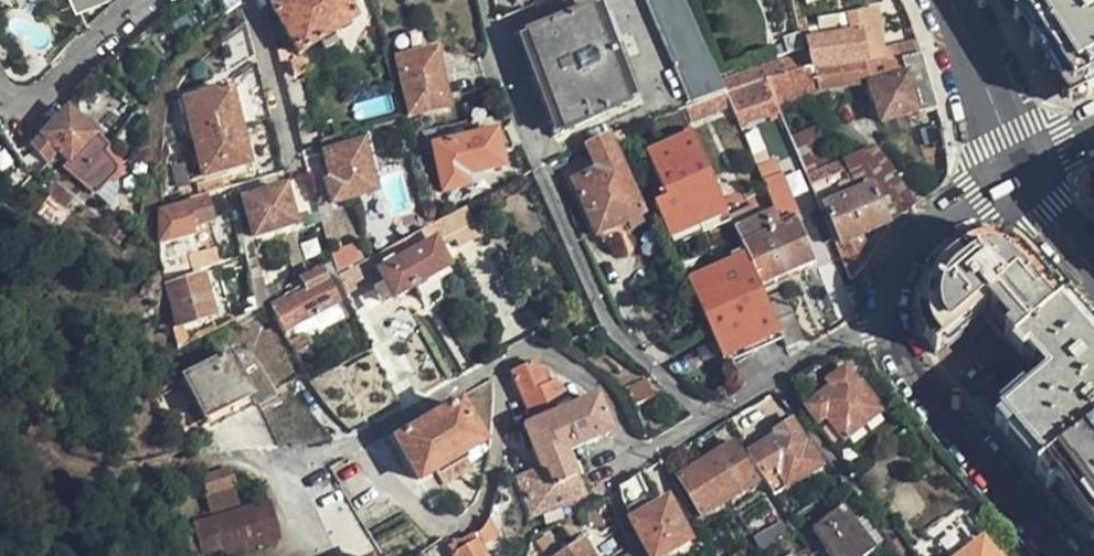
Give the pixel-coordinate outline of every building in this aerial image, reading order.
[(352,20),(338,0),(285,0),(270,10),(298,55),(352,20)] [(723,92),(692,19),(684,0),(646,0),(689,104),(723,92)] [(1057,93),(1083,100),(1093,94),(1093,0),(1001,0),(1057,93)] [(636,97),(610,23),(595,28),(588,10),(521,35),(558,136),(623,106),(623,103),(636,97)] [(864,61),(866,70),(923,58),(918,43),(885,49),(875,51),(869,41),(878,38),(879,38),(872,11),(846,18),(850,37),(844,38),(815,43),(805,13),(795,16),(799,29),(804,44),(804,45),(813,69),(841,65),(864,61)] [(850,37),(846,18),(840,20),(844,38),(850,37)] [(256,70),(244,23),(219,45),(226,78),(235,76),(256,70)] [(388,33),(403,117),(443,110),(434,52),(418,55),(412,26),(388,33)] [(777,54),(804,44),(799,29),(784,35),(786,41),(774,45),(777,54)] [(885,49),(878,38),(869,41),(875,51),(885,49)] [(36,47),(20,64),(35,80),(51,65),(36,47)] [(923,58),(866,70),(870,83),(881,123),(919,110),(923,116),(937,112),(923,58)] [(870,83),(866,70),(864,61),(841,65),(846,88),(870,83)] [(846,88),(841,65),(813,69),(816,93),(846,88)] [(807,67),(763,78),(775,103),(805,177),(830,166),(801,97),(816,93),(813,69),(809,67),(807,67)] [(256,70),(235,76),(242,105),(263,98),(256,70)] [(775,103),(763,78),(723,92),(733,117),(775,103)] [(182,102),(204,191),(224,185),(222,171),(247,164),(229,91),(182,102)] [(33,144),(47,162),(58,149),(69,161),(62,167),(93,197),(113,177),(114,169),(101,156),(106,151),(92,136),(94,132),(83,119),(80,122),(67,108),(66,110),(46,130),(33,144)] [(275,149),(269,124),(250,130),(256,153),(275,149)] [(646,148),(649,156),(695,136),(691,129),(646,148)] [(501,167),(493,132),(432,146),(441,193),(465,187),(463,176),(501,167)] [(657,208),(670,239),(728,214),(722,200),(695,136),(649,156),(669,202),(657,208)] [(641,216),(607,138),(584,148),(596,173),(571,184),(595,237),(597,236),(641,216)] [(372,192),(359,144),(322,154),(329,181),(322,184),(328,203),(372,192)] [(872,150),(830,166),(805,177),(814,200),(869,180),(874,193),(826,210),(841,247),(835,250),(849,283),(864,271),(872,255),(863,237),(892,227),(906,212),(872,150)] [(764,189),(799,270),(814,263),(778,176),(776,176),(769,164),(756,169),(764,189)] [(293,225),(282,189),(243,201),(253,236),(293,225)] [(739,193),(722,200),(728,214),(732,224),(744,252),(747,260),(759,288),(799,270),(764,189),(741,198),(739,193)] [(158,213),(156,252),(163,280),(191,271),(189,258),(196,256),(188,226),(210,221),(204,202),(158,213)] [(478,237),(462,207),(443,217),(459,247),(478,237)] [(728,214),(670,239),(674,248),(732,224),(728,214)] [(641,216),(597,236),(601,245),(645,225),(641,216)] [(422,228),(375,251),(376,254),(385,269),(410,254),(431,244),(422,228)] [(392,298),(398,294),(415,284),(432,275),(444,267),(432,243),(431,244),(410,254),(385,269),(378,273),(392,298)] [(986,311),(1016,344),(1065,302),(1037,271),(1020,253),(1010,249),(995,245),(981,245),(965,248),(949,257),(932,270),(922,283),(918,293),(915,304),(917,323),(924,340),(934,354),(986,311)] [(686,277),(689,285),(747,260),(744,252),(686,277)] [(341,293),(378,273),(385,269),(376,254),(332,277),(341,293)] [(689,285),(721,357),(779,333),(774,322),(759,288),(747,260),(689,285)] [(191,271),(163,280),(174,327),(210,317),(202,278),(193,280),(191,271)] [(317,273),(292,285),(298,298),(285,306),(282,303),(269,310),(279,333),(333,305),(317,273)] [(432,275),(415,284),(422,298),(439,289),(432,275)] [(1016,344),(1045,380),(994,425),(1007,441),(1010,438),(1038,470),(1093,430),(1093,349),(1093,348),(1093,335),(1065,302),(1016,344)] [(790,314),(774,322),(779,333),(783,342),(784,346),(801,338),(790,314)] [(721,357),(725,366),(783,342),(779,333),(721,357)] [(203,420),(247,398),(228,357),(182,378),(203,420)] [(534,362),(510,374),(533,425),(523,429),(539,471),(517,479),(531,517),(556,511),(567,502),(581,496),(570,469),(562,454),(608,435),(594,400),(567,411),(552,382),(545,385),(534,362)] [(879,412),(859,389),(856,389),(842,372),(827,384),(830,389),(805,409),(817,424),(824,419),(841,441),(879,412)] [(646,384),(625,393),(632,407),(652,398),(646,384)] [(252,408),(247,398),(203,420),(208,430),(252,408)] [(478,446),(455,408),(393,444),(415,483),(478,446)] [(772,429),(775,434),(791,423),(788,419),(772,429)] [(746,457),(772,499),(820,467),(805,446),(807,445),(791,423),(775,434),(776,437),(746,457)] [(1038,470),(1034,474),(1046,490),(1059,481),(1086,519),(1093,530),(1093,430),(1038,470)] [(706,464),(729,501),(757,482),(734,446),(706,464)] [(570,469),(581,496),(589,490),(578,464),(570,469)] [(700,517),(729,501),(706,464),(677,480),(700,517)] [(635,476),(618,486),(618,497),(626,521),(648,555),(667,555),(689,543),(665,503),(647,513),(642,503),(648,500),(635,476)] [(211,485),(214,498),(235,493),(230,479),(211,485)] [(214,515),(239,508),(235,493),(214,498),(209,500),(214,515)] [(205,555),(230,555),(281,541),(268,500),(239,508),(214,515),(195,521),(205,555)] [(857,529),(841,509),(811,533),(827,555),(865,555),(873,550),(857,529)] [(478,547),(495,537),(487,520),(485,524),(480,530),(470,538),(471,543),(450,555),(483,555),(478,547)] [(865,523),(857,529),(873,550),(880,545),(865,523)] [(579,541),(554,555),(588,555),(579,541)] [(985,542),(964,555),(995,555),(985,542)]
